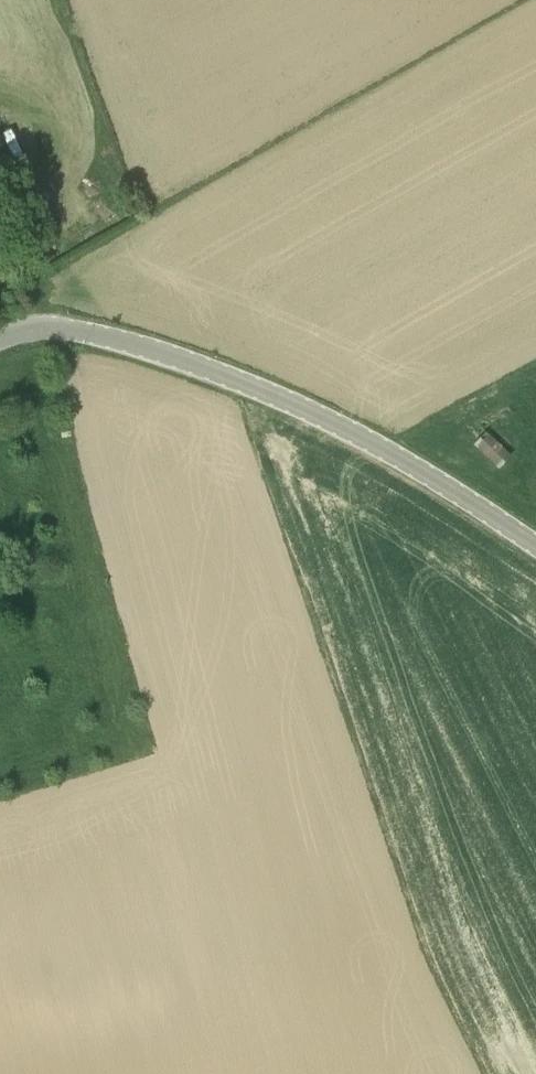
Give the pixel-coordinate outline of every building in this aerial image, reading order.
[(486,432),(475,444),(499,467),(510,456),(486,432)]
